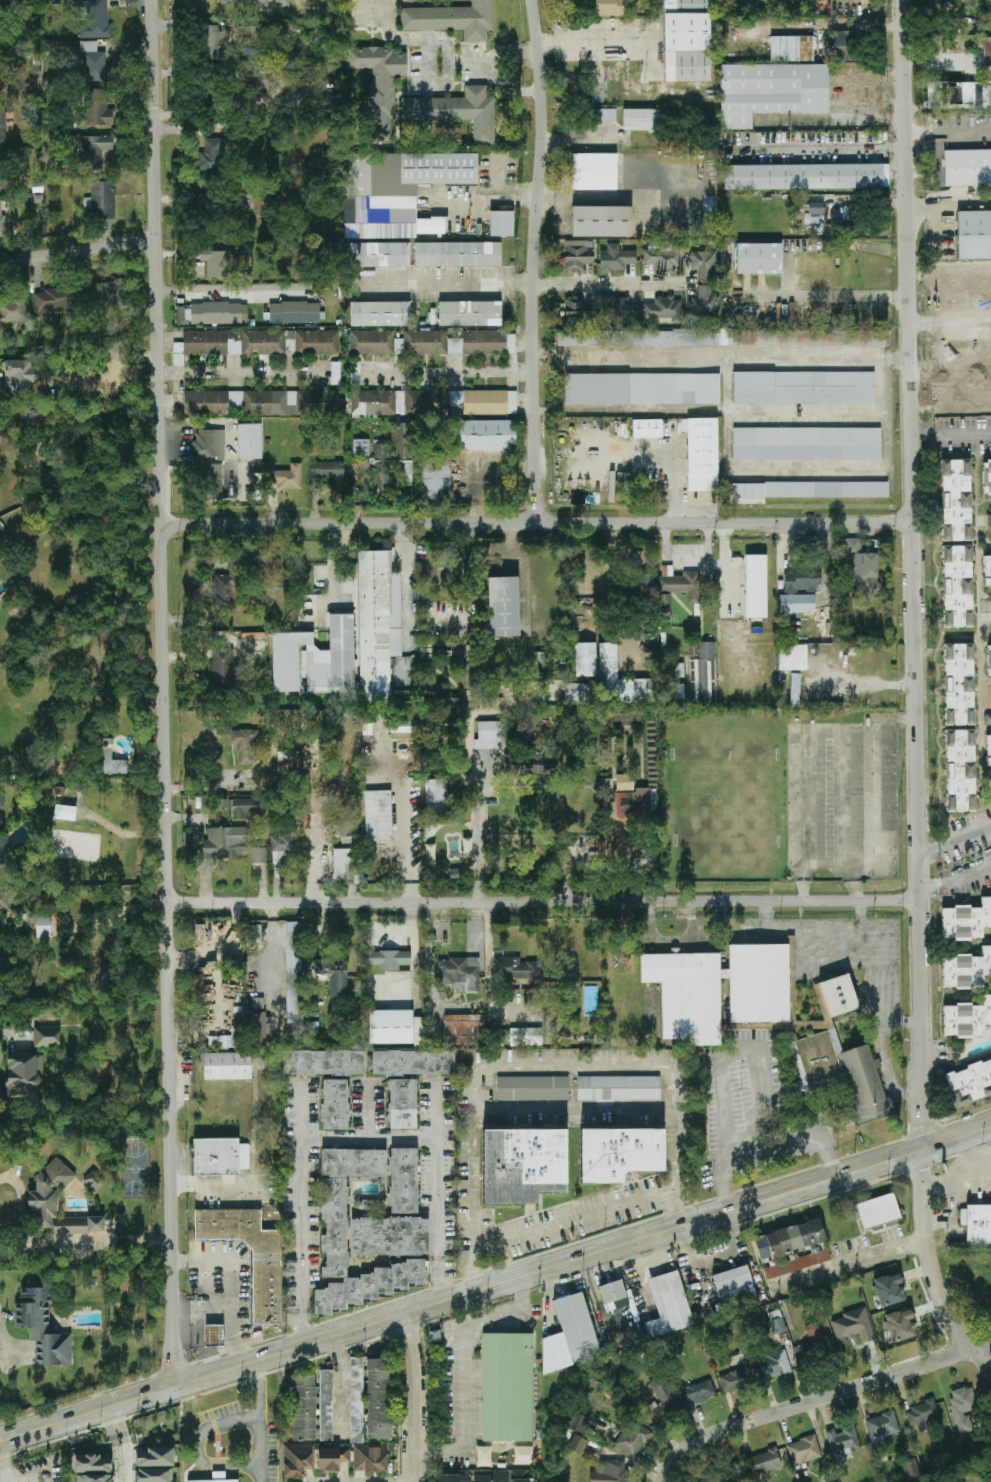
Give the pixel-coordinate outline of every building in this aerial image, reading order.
[(111,38),(111,27),(108,27),(107,0),(80,0),(80,17),(88,17),(88,25),(80,25),(80,38),(111,38)] [(257,12),(274,12),(274,7),(290,6),(290,0),(257,0),(257,12)] [(464,30),(464,42),(486,42),(486,30),(494,30),(493,0),(471,0),(472,7),(400,8),(401,31),(464,30)] [(628,0),(587,0),(586,15),(628,16),(628,0)] [(665,82),(710,82),(710,0),(665,0),(665,82)] [(227,32),(219,32),(219,26),(208,25),(208,59),(219,59),(219,47),(227,47),(227,32)] [(256,45),(268,44),(267,26),(256,27),(256,45)] [(855,61),(856,32),(833,31),(832,61),(855,61)] [(813,36),(770,37),(770,62),(814,61),(813,36)] [(83,82),(113,82),(113,67),(105,67),(105,52),(97,52),(97,42),(48,42),(48,53),(82,53),(83,82)] [(346,69),(372,69),(372,79),(367,79),(368,142),(391,142),(391,120),(395,120),(395,76),(407,76),(407,52),(394,53),(394,47),(346,47),(346,69)] [(720,65),(721,130),(752,129),(752,114),(829,113),(828,64),(720,65)] [(314,80),(314,67),(253,67),(253,80),(314,80)] [(402,121),(473,120),(473,145),(494,145),(494,97),(487,97),(486,85),(464,86),(464,97),(401,98),(402,121)] [(107,89),(86,90),(87,126),(113,126),(112,110),(108,110),(107,89)] [(616,110),(593,109),(593,121),(616,122),(616,110)] [(623,130),(660,131),(660,109),(624,109),(623,130)] [(82,136),(83,169),(103,169),(102,151),(113,151),(113,136),(82,136)] [(223,138),(204,139),(205,152),(199,153),(200,171),(224,171),(223,138)] [(944,151),(945,186),(990,186),(990,150),(944,151)] [(477,154),(352,154),(352,160),(344,160),(344,240),(349,240),(349,267),(410,267),(410,243),(392,243),(392,238),(416,238),(416,234),(444,234),(444,220),(417,220),(417,185),(477,185),(477,154)] [(617,190),(617,154),(571,154),(572,190),(617,190)] [(723,166),(723,190),(883,189),(883,164),(723,166)] [(115,219),(114,182),(91,182),(91,200),(85,200),(85,206),(93,206),(93,220),(115,219)] [(218,194),(199,195),(201,223),(220,222),(218,194)] [(253,196),(238,195),(237,209),(253,209),(253,196)] [(822,203),(807,203),(807,224),(822,224),(822,203)] [(572,236),(631,237),(631,207),(572,206),(572,236)] [(491,237),(514,236),(513,211),(491,212),(491,237)] [(990,259),(990,211),(957,212),(958,259),(990,259)] [(587,241),(565,241),(565,273),(582,273),(582,264),(594,264),(594,251),(587,251),(587,241)] [(501,242),(415,243),(415,267),(501,266),(501,242)] [(680,242),(644,243),(645,264),(654,264),(654,271),(681,270),(680,242)] [(619,250),(620,244),(607,243),(607,251),(600,250),(599,272),(625,272),(626,264),(636,264),(636,251),(619,250)] [(782,244),(737,243),(736,274),(781,274),(782,244)] [(207,261),(207,277),(228,277),(228,249),(200,249),(200,261),(207,261)] [(697,282),(711,281),(711,273),(719,273),(718,251),(689,252),(689,270),(697,270),(697,282)] [(984,273),(968,273),(968,302),(984,302),(984,273)] [(131,307),(126,279),(94,284),(99,312),(131,307)] [(711,285),(698,285),(697,296),(690,296),(690,315),(718,316),(718,294),(711,294),(711,285)] [(55,317),(55,310),(82,309),(81,288),(34,290),(36,318),(55,317)] [(566,325),(595,325),(595,305),(583,305),(583,296),(565,297),(566,325)] [(626,304),(626,296),(600,297),(600,319),(636,318),(636,304),(626,304)] [(643,318),(671,319),(671,324),(680,324),(681,300),(674,300),(674,297),(654,297),(654,304),(643,304),(643,318)] [(28,322),(26,302),(0,305),(0,326),(28,322)] [(269,304),(270,324),(320,323),(319,302),(269,304)] [(410,303),(351,302),(350,325),(409,327),(410,303)] [(501,302),(439,302),(439,326),(501,326),(501,302)] [(176,325),(242,324),(241,304),(176,304),(176,325)] [(295,354),(339,355),(340,331),(295,330),(295,354)] [(393,330),(350,331),(350,355),(394,355),(393,330)] [(886,347),(886,331),(557,330),(557,346),(886,347)] [(294,331),(183,331),(183,343),(173,343),(173,366),(184,366),(184,355),(285,355),(285,346),(289,346),(289,341),(294,341),(294,331)] [(463,331),(463,339),(448,339),(447,331),(404,331),(404,355),(506,354),(506,331),(463,331)] [(515,335),(507,335),(507,354),(515,354),(515,335)] [(983,396),(982,354),(961,355),(961,397),(983,396)] [(0,382),(0,396),(29,395),(29,383),(40,383),(40,366),(32,366),(31,360),(3,361),(4,382),(0,382)] [(340,384),(341,362),(332,362),(331,384),(340,384)] [(360,385),(361,363),(351,363),(350,385),(360,385)] [(733,372),(733,404),(875,403),(875,371),(733,372)] [(720,404),(720,373),(564,374),(564,405),(720,404)] [(341,391),(184,391),(184,414),(229,414),(229,407),(243,407),(243,415),(341,416),(341,391)] [(442,391),(404,391),(404,415),(436,414),(436,400),(442,400),(442,391)] [(463,416),(507,415),(507,391),(449,391),(449,408),(454,408),(454,410),(463,410),(463,416)] [(517,392),(508,391),(508,414),(516,414),(517,392)] [(688,491),(718,491),(717,418),(687,419),(688,491)] [(515,421),(455,420),(455,450),(515,451),(515,421)] [(632,420),(632,438),(662,438),(662,420),(632,420)] [(373,499),(394,500),(394,488),(401,488),(402,485),(412,486),(413,423),(396,423),(395,445),(374,444),(373,499)] [(262,459),(261,424),(237,424),(238,459),(262,459)] [(582,427),(580,437),(608,443),(610,433),(582,427)] [(881,428),(733,428),(733,460),(881,460),(881,428)] [(225,430),(194,430),(194,459),(225,459),(225,430)] [(369,439),(354,439),(353,456),(369,456),(369,439)] [(421,467),(421,499),(451,499),(450,458),(429,459),(429,467),(421,467)] [(942,541),(971,541),(971,460),(942,460),(942,541)] [(310,461),(309,479),(330,479),(330,486),(344,487),(344,462),(310,461)] [(983,462),(982,487),(988,487),(988,492),(990,492),(990,462),(983,462)] [(302,488),(301,463),(290,463),(290,470),(270,471),(270,489),(302,488)] [(223,465),(202,464),(202,499),(222,499),(223,465)] [(888,482),(728,483),(728,498),(888,497),(888,482)] [(878,553),(861,553),(861,539),(846,539),(846,559),(850,559),(850,586),(855,586),(855,594),(878,594),(878,553)] [(972,627),(972,546),(943,546),(943,627),(972,627)] [(360,703),(390,703),(390,656),(402,656),(400,572),(393,572),(392,551),(357,551),(360,703)] [(767,618),(766,555),(744,555),(745,618),(767,618)] [(990,587),(990,555),(983,555),(984,587),(990,587)] [(239,608),(239,559),(228,559),(228,575),(213,575),(213,609),(239,608)] [(816,594),(817,585),(821,585),(821,573),(784,572),(784,593),(816,594)] [(654,574),(636,574),(635,597),(654,597),(654,574)] [(518,577),(488,578),(489,637),(520,636),(518,577)] [(670,594),(659,594),(659,616),(671,616),(670,594)] [(779,595),(780,614),(815,613),(815,594),(779,595)] [(272,633),(273,692),(301,692),(301,693),(355,693),(354,614),(329,614),(329,650),(315,650),(314,633),(272,633)] [(596,643),(574,643),(575,677),(597,676),(596,643)] [(617,643),(599,643),(601,704),(653,703),(653,679),(618,680),(617,643)] [(945,725),(974,725),(974,644),(945,644),(945,725)] [(779,671),(807,670),(807,646),(779,646),(779,671)] [(212,687),(233,687),(232,649),(211,649),(212,687)] [(684,664),(665,663),(665,678),(684,678),(684,664)] [(589,684),(566,683),(565,705),(588,705),(589,684)] [(684,698),(684,683),(662,684),(662,699),(684,698)] [(390,739),(416,739),(417,715),(390,715),(390,739)] [(501,721),(478,722),(478,740),(474,740),(474,749),(502,749),(501,721)] [(257,764),(256,730),(229,730),(230,745),(237,745),(237,765),(257,764)] [(946,811),(975,811),(975,730),(946,730),(946,811)] [(128,774),(128,760),(112,760),(112,739),(97,739),(97,774),(128,774)] [(504,754),(504,775),(544,774),(544,753),(504,754)] [(633,774),(616,775),(616,791),(634,790),(633,774)] [(444,810),(443,779),(425,780),(426,811),(444,810)] [(649,788),(635,788),(635,792),(617,792),(617,814),(650,813),(649,788)] [(392,836),(391,791),(364,791),(365,851),(378,851),(378,836),(392,836)] [(232,820),(245,820),(245,812),(267,812),(267,798),(232,798),(232,820)] [(75,820),(76,806),(55,805),(54,820),(75,820)] [(272,864),(284,863),(284,852),(297,852),(297,826),(283,826),(284,836),(272,836),(272,864)] [(208,828),(208,840),(202,840),(203,870),(212,870),(212,857),(246,857),(246,828),(208,828)] [(426,845),(427,864),(435,863),(434,844),(426,845)] [(267,848),(251,848),(251,864),(267,863),(267,848)] [(363,884),(362,849),(333,849),(333,881),(352,881),(352,884),(363,884)] [(0,892),(0,908),(9,908),(9,892),(0,892)] [(983,939),(983,928),(990,928),(990,895),(981,895),(981,907),(942,908),(942,940),(983,939)] [(51,937),(50,915),(36,915),(36,938),(51,937)] [(285,923),(287,1024),(303,1023),(301,922),(285,923)] [(789,1022),(788,945),(729,945),(729,970),(720,970),(720,954),(640,954),(640,983),(661,983),(662,1040),(674,1039),(674,1046),(721,1045),(720,979),(729,979),(730,1023),(789,1022)] [(368,965),(379,965),(379,971),(400,971),(400,965),(411,965),(411,951),(368,952),(368,965)] [(494,983),(510,983),(510,979),(540,978),(540,962),(520,962),(520,957),(494,957),(494,983)] [(479,958),(437,958),(438,984),(455,984),(455,993),(480,993),(479,958)] [(347,961),(315,960),(315,975),(330,975),(329,998),(347,998),(347,961)] [(819,983),(830,1018),(858,1009),(847,974),(819,983)] [(982,993),(982,1005),(943,1006),(943,1037),(984,1036),(984,1026),(990,1026),(990,993),(982,993)] [(263,998),(253,998),(253,1009),(263,1009),(263,998)] [(412,1011),(369,1010),(369,1044),(412,1044),(412,1011)] [(209,1048),(239,1047),(239,1027),(250,1027),(250,1044),(267,1043),(266,1034),(270,1034),(269,1012),(232,1013),(233,1036),(209,1037),(209,1048)] [(483,1015),(445,1015),(445,1046),(484,1045),(483,1015)] [(34,1047),(59,1047),(60,1027),(34,1027),(34,1047)] [(510,1029),(510,1047),(542,1046),(542,1028),(510,1029)] [(850,1084),(859,1118),(888,1110),(878,1069),(881,1068),(879,1059),(873,1060),(869,1045),(835,1054),(829,1032),(790,1042),(800,1081),(794,1083),(796,1091),(806,1089),(807,1094),(850,1084)] [(364,1051),(282,1051),(283,1076),(364,1075),(364,1051)] [(454,1051),(373,1051),(373,1076),(389,1076),(390,1129),(417,1129),(416,1076),(454,1075),(454,1051)] [(251,1053),(204,1053),(204,1080),(251,1079),(251,1053)] [(42,1055),(6,1055),(6,1097),(41,1097),(42,1055)] [(990,1095),(990,1058),(943,1075),(955,1108),(990,1095)] [(497,1077),(497,1101),(569,1100),(568,1076),(497,1077)] [(661,1076),(578,1076),(578,1100),(661,1100),(661,1076)] [(349,1130),(349,1080),(322,1080),(322,1130),(349,1130)] [(565,1129),(482,1130),(483,1205),(536,1205),(536,1193),(566,1193),(565,1129)] [(663,1129),(580,1130),(580,1183),(631,1183),(631,1172),(664,1172),(663,1129)] [(249,1144),(239,1144),(239,1139),(193,1140),(194,1176),(240,1175),(239,1169),(249,1169),(249,1144)] [(390,1148),(390,1219),(351,1218),(351,1255),(428,1256),(428,1218),(417,1218),(418,1148),(390,1148)] [(348,1278),(346,1178),(386,1177),(385,1149),(320,1150),(321,1210),(328,1231),(321,1233),(321,1253),(326,1253),(326,1266),(321,1268),(321,1278),(327,1278),(327,1287),(314,1291),(314,1316),(331,1315),(331,1310),(347,1310),(347,1307),(393,1293),(393,1290),(408,1290),(408,1285),(426,1285),(425,1259),(415,1259),(360,1276),(360,1278),(348,1278)] [(57,1218),(57,1191),(70,1191),(70,1164),(44,1164),(44,1174),(36,1174),(36,1192),(28,1192),(28,1211),(37,1211),(37,1229),(47,1229),(47,1233),(104,1233),(104,1218),(57,1218)] [(83,1180),(94,1192),(106,1182),(94,1169),(83,1180)] [(856,1204),(863,1230),(901,1219),(893,1193),(856,1204)] [(960,1205),(960,1226),(966,1226),(966,1247),(990,1247),(990,1205),(960,1205)] [(281,1230),(261,1231),(261,1210),(195,1210),(195,1241),(252,1240),(253,1324),(282,1324),(281,1230)] [(831,1262),(820,1220),(754,1236),(764,1278),(831,1262)] [(712,1275),(721,1305),(756,1295),(747,1265),(712,1275)] [(648,1279),(659,1319),(644,1323),(649,1339),(694,1326),(678,1270),(648,1279)] [(871,1281),(880,1308),(906,1300),(898,1273),(871,1281)] [(629,1305),(621,1279),(598,1287),(606,1313),(629,1305)] [(15,1328),(14,1303),(19,1303),(19,1288),(49,1287),(49,1297),(52,1299),(51,1305),(49,1306),(49,1329),(55,1334),(70,1334),(71,1365),(35,1365),(36,1341),(30,1341),(29,1327),(15,1328)] [(553,1300),(562,1333),(538,1339),(547,1372),(607,1356),(605,1347),(598,1349),(583,1292),(553,1300)] [(830,1319),(838,1345),(847,1343),(846,1339),(859,1335),(861,1344),(875,1340),(865,1308),(830,1319)] [(891,1343),(917,1336),(909,1309),(883,1316),(891,1343)] [(775,1335),(786,1332),(780,1310),(769,1313),(775,1335)] [(794,1346),(798,1364),(827,1357),(820,1323),(805,1326),(809,1343),(794,1346)] [(224,1346),(223,1325),(204,1325),(205,1346),(224,1346)] [(440,1329),(428,1331),(429,1343),(441,1341),(440,1329)] [(482,1441),(532,1442),(533,1334),(483,1333),(482,1441)] [(761,1379),(791,1372),(786,1351),(756,1358),(761,1379)] [(350,1443),(364,1443),(363,1357),(349,1357),(350,1443)] [(391,1439),(390,1359),(367,1359),(367,1439),(391,1439)] [(754,1386),(750,1368),(718,1375),(722,1393),(754,1386)] [(333,1441),(334,1371),(320,1370),(319,1441),(333,1441)] [(292,1441),(316,1441),(315,1375),(292,1376),(292,1441)] [(659,1401),(645,1409),(656,1426),(683,1409),(663,1375),(649,1384),(659,1401)] [(687,1407),(716,1396),(710,1379),(681,1390),(687,1407)] [(949,1391),(959,1434),(973,1431),(969,1412),(977,1410),(972,1386),(949,1391)] [(910,1429),(940,1422),(934,1400),(905,1408),(910,1429)] [(865,1419),(870,1441),(900,1434),(894,1411),(865,1419)] [(583,1434),(590,1419),(574,1412),(568,1427),(583,1434)] [(652,1431),(636,1422),(632,1429),(625,1426),(614,1446),(637,1459),(652,1431)] [(835,1432),(834,1428),(824,1431),(834,1459),(861,1449),(853,1425),(835,1432)] [(588,1441),(574,1434),(568,1448),(582,1454),(588,1441)] [(821,1457),(815,1436),(786,1444),(792,1466),(821,1457)] [(283,1478),(303,1478),(303,1470),(313,1470),(313,1444),(283,1445),(283,1478)] [(353,1472),(380,1473),(380,1467),(387,1467),(387,1445),(354,1445),(353,1472)] [(492,1447),(477,1447),(477,1467),(492,1467),(492,1447)] [(350,1448),(318,1448),(318,1471),(339,1471),(339,1462),(350,1462),(350,1448)] [(752,1474),(781,1468),(777,1450),(749,1456),(752,1474)] [(74,1455),(74,1473),(112,1472),(111,1459),(100,1459),(100,1454),(74,1455)] [(906,1481),(921,1476),(915,1459),(900,1464),(906,1481)] [(628,1461),(600,1461),(600,1473),(591,1472),(590,1481),(627,1481),(628,1461)] [(726,1481),(713,1469),(700,1481),(724,1481),(726,1481)] [(537,1471),(510,1470),(510,1481),(536,1481),(537,1471)] [(508,1471),(474,1472),(474,1481),(508,1481),(508,1471)] [(237,1480),(226,1481),(225,1472),(212,1472),(212,1481),(187,1481),(188,1481),(238,1481),(237,1480)]
